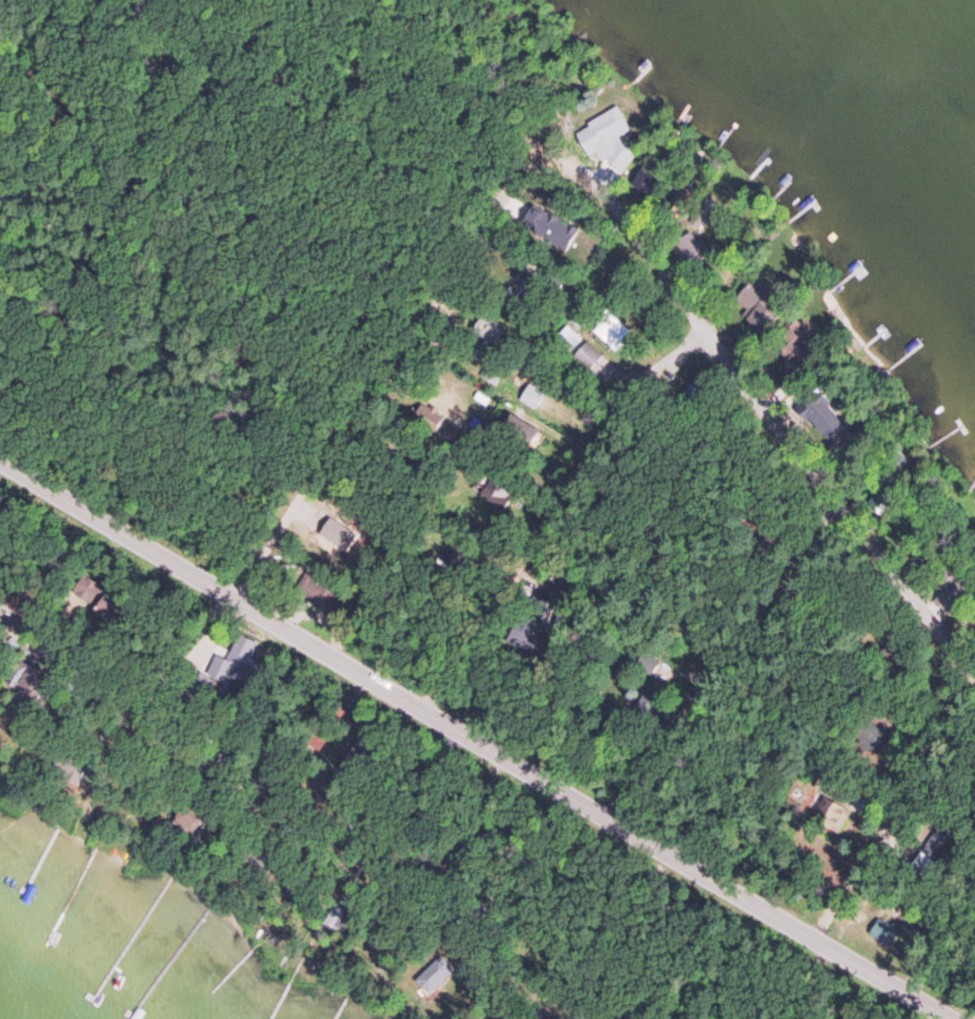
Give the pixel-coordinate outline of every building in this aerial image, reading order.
[(586,154),(625,134),(615,115),(576,135),(586,154)] [(489,348),(505,340),(492,315),(476,323),(489,348)] [(595,331),(615,351),(631,335),(612,315),(595,331)] [(582,341),(568,328),(557,339),(571,352),(582,341)] [(588,369),(597,362),(585,347),(576,355),(588,369)] [(481,377),(494,384),(503,368),(490,360),(481,377)] [(520,401),(536,411),(546,394),(530,385),(520,401)] [(85,783),(84,762),(57,763),(58,784),(85,783)]
